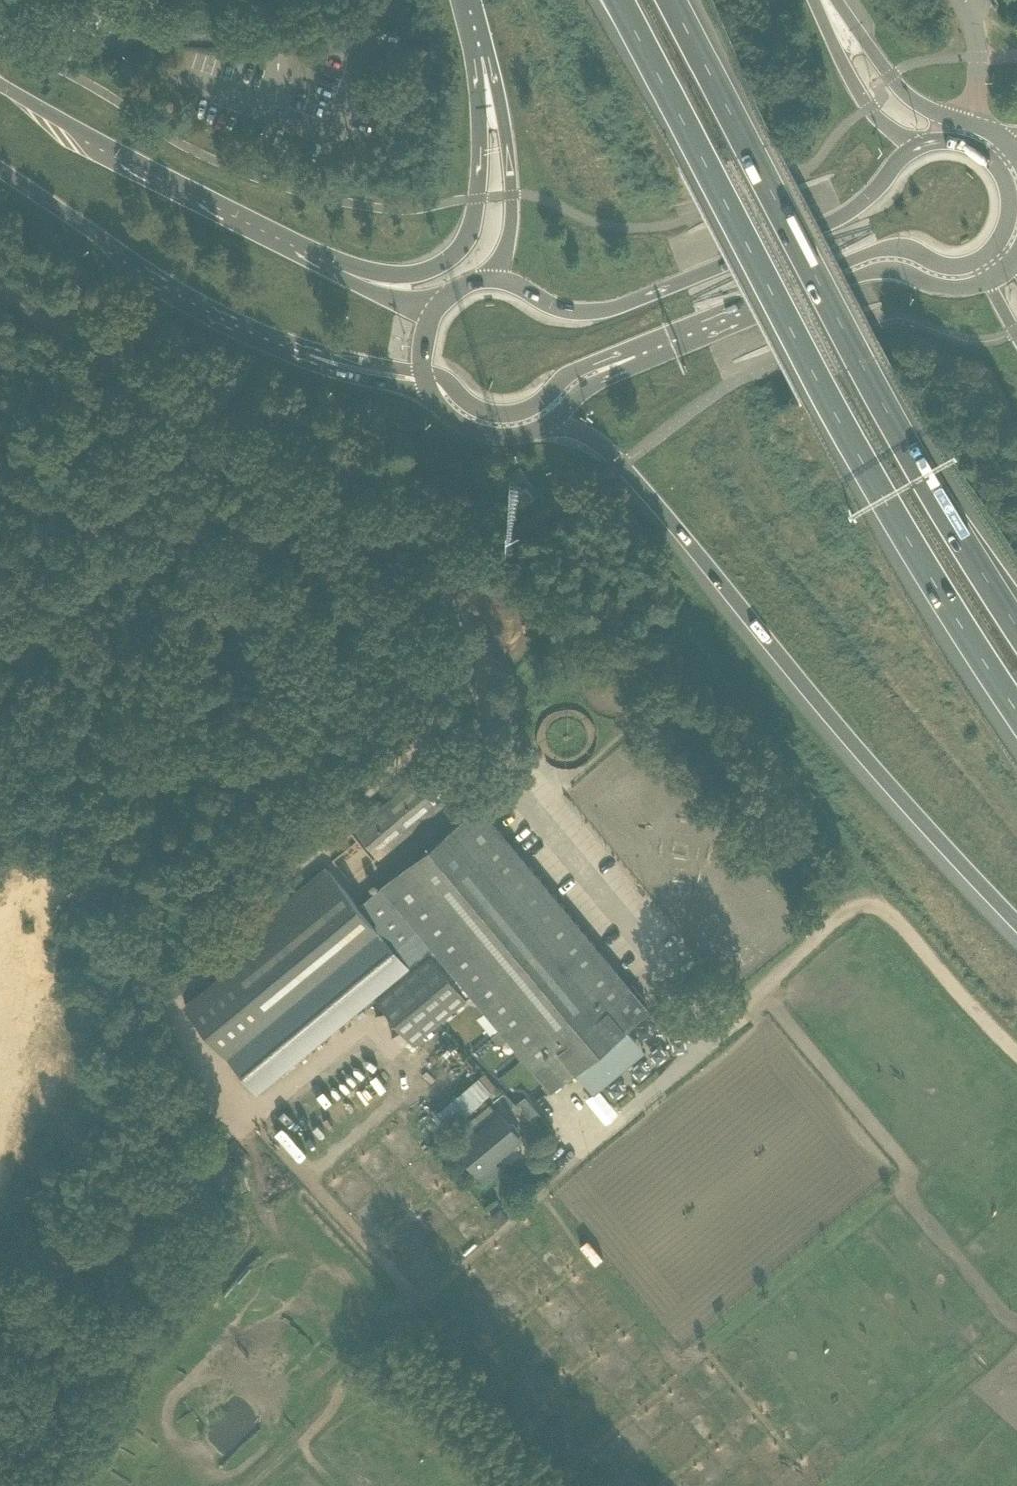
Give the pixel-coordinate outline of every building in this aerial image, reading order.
[(526,486),(511,497),(517,507),(533,497),(526,486)] [(439,757),(355,829),(378,857),(463,785),(439,757)] [(382,885),(358,905),(408,965),(409,966),(427,951),(433,946),(472,992),(502,1027),(492,1035),(500,1044),(509,1036),(551,1087),(577,1066),(589,1080),(635,1041),(624,1027),(648,1008),(479,804),(382,884),(382,885)] [(244,956),(185,1004),(256,1090),(372,994),(408,965),(358,905),(328,869),(236,946),(244,956)] [(414,1044),(468,999),(429,953),(375,998),(414,1044)] [(485,1069),(433,1113),(446,1129),(498,1085),(485,1069)] [(523,1138),(500,1110),(455,1147),(486,1184),(503,1170),(495,1161),(523,1138)]
